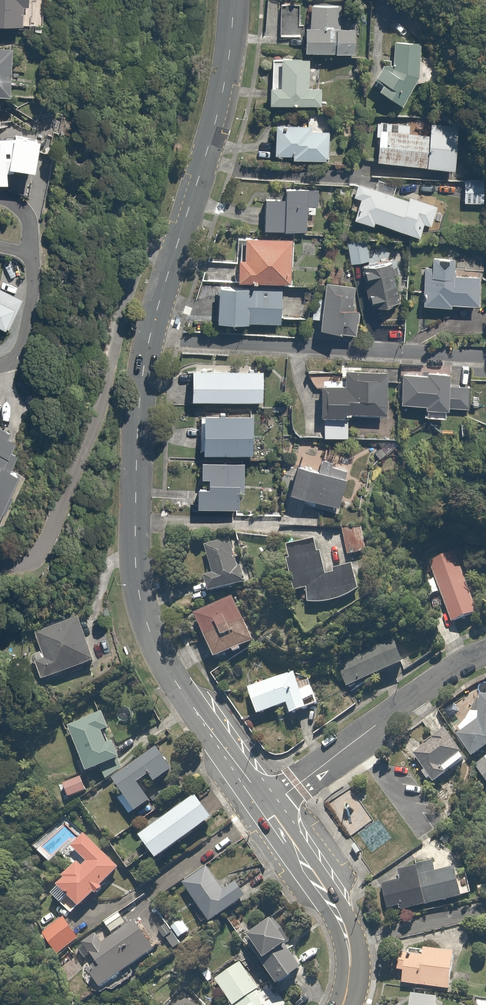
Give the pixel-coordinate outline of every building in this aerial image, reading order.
[(8,20),(9,0),(0,0),(0,19),(8,20)] [(341,9),(313,7),(312,29),(308,29),(307,53),(357,56),(359,30),(340,28),(341,9)] [(421,76),(420,44),(396,40),(395,68),(389,64),(378,81),(387,87),(384,91),(406,105),(421,76)] [(312,59),(275,58),(273,106),(325,108),(325,89),(311,89),(312,59)] [(3,176),(3,163),(27,164),(29,128),(6,127),(7,111),(0,111),(0,176),(3,176)] [(308,125),(281,124),(279,157),(298,158),(298,160),(333,162),(335,115),(308,114),(308,125)] [(412,125),(380,121),(378,138),(384,138),(381,163),(457,172),(463,124),(431,121),(430,133),(425,133),(411,131),(412,125)] [(356,199),(363,201),(357,221),(377,227),(378,224),(423,237),(426,226),(435,229),(442,208),(418,201),(420,192),(379,180),(377,188),(361,183),(356,199)] [(485,182),(464,182),(464,205),(485,205),(485,182)] [(287,203),(266,202),(265,232),(287,233),(287,230),(309,231),(310,207),(321,208),(322,191),(287,189),(287,203)] [(292,285),(295,241),(250,238),(249,262),(244,261),(243,282),(292,285)] [(366,243),(349,244),(350,266),(367,265),(366,243)] [(433,269),(425,269),(423,307),(456,308),(456,306),(483,307),(484,275),(460,274),(460,258),(434,257),(433,269)] [(396,265),(364,272),(373,313),(405,306),(396,265)] [(326,300),(315,300),(314,320),(325,321),(324,330),(359,332),(362,284),(328,282),(326,300)] [(255,290),(224,289),(223,326),(253,327),(253,324),(283,325),(285,288),(255,287),(255,290)] [(2,326),(17,300),(0,290),(0,325),(2,326)] [(0,372),(0,488),(9,468),(3,466),(10,453),(5,451),(22,409),(8,370),(0,372)] [(267,374),(198,371),(197,402),(265,405),(267,374)] [(345,387),(326,386),(324,438),(349,439),(350,415),(388,417),(390,373),(346,371),(345,387)] [(428,378),(405,376),(403,405),(430,407),(430,412),(453,413),(453,409),(470,410),(472,388),(451,386),(452,374),(428,373),(428,378)] [(256,421),(210,420),(209,456),(255,457),(256,421)] [(242,511),(245,466),(205,463),(204,481),(214,481),(214,489),(200,488),(200,501),(202,501),(202,509),(242,511)] [(350,481),(302,467),(294,495),(342,509),(350,481)] [(365,526),(344,532),(350,557),(372,552),(365,526)] [(232,541),(209,548),(218,576),(209,579),(214,597),(247,587),(232,541)] [(314,541),(289,551),(294,561),(289,563),(302,596),(310,592),(317,611),(367,591),(358,567),(331,578),(323,555),(320,556),(314,541)] [(456,550),(424,565),(454,626),(485,611),(456,550)] [(235,600),(199,617),(221,665),(258,647),(235,600)] [(28,660),(35,679),(88,659),(72,619),(34,634),(42,655),(28,660)] [(338,663),(349,690),(407,666),(396,639),(338,663)] [(298,667),(249,688),(263,719),(290,708),(296,722),(315,714),(312,708),(323,703),(316,686),(308,690),(298,667)] [(483,696),(481,723),(459,738),(471,757),(485,747),(485,697),(483,696)] [(107,714),(72,731),(86,761),(78,764),(84,776),(91,773),(94,779),(126,764),(118,748),(111,751),(105,739),(116,734),(107,714)] [(462,758),(448,735),(415,756),(435,787),(449,778),(444,770),(462,758)] [(180,775),(159,747),(114,782),(124,795),(117,800),(130,817),(139,810),(144,817),(157,807),(142,787),(155,778),(163,789),(180,775)] [(470,763),(485,789),(485,753),(470,763)] [(81,779),(66,786),(73,801),(88,793),(81,779)] [(165,863),(221,823),(202,796),(146,837),(165,863)] [(124,874),(85,837),(73,850),(90,866),(87,870),(81,864),(66,880),(69,883),(64,889),(60,886),(54,892),(78,915),(83,910),(86,914),(124,874)] [(469,902),(461,873),(424,883),(419,865),(398,870),(402,884),(385,888),(392,916),(407,912),(408,918),(469,902)] [(229,896),(212,871),(187,888),(214,927),(253,900),(243,886),(229,896)] [(121,917),(108,925),(114,934),(107,938),(102,930),(76,949),(84,960),(93,954),(103,969),(93,977),(102,990),(156,951),(136,922),(128,928),(121,917)] [(66,918),(40,933),(54,957),(80,941),(66,918)] [(184,921),(172,930),(182,943),(193,934),(184,921)] [(256,944),(274,967),(269,971),(284,992),(307,975),(291,954),(297,950),(279,926),(256,944)] [(466,1003),(473,964),(412,952),(408,976),(418,978),(415,993),(466,1003)] [(217,982),(235,1004),(278,1004),(264,987),(262,989),(242,963),(217,982)] [(177,1004),(198,1004),(186,995),(177,1004)]
